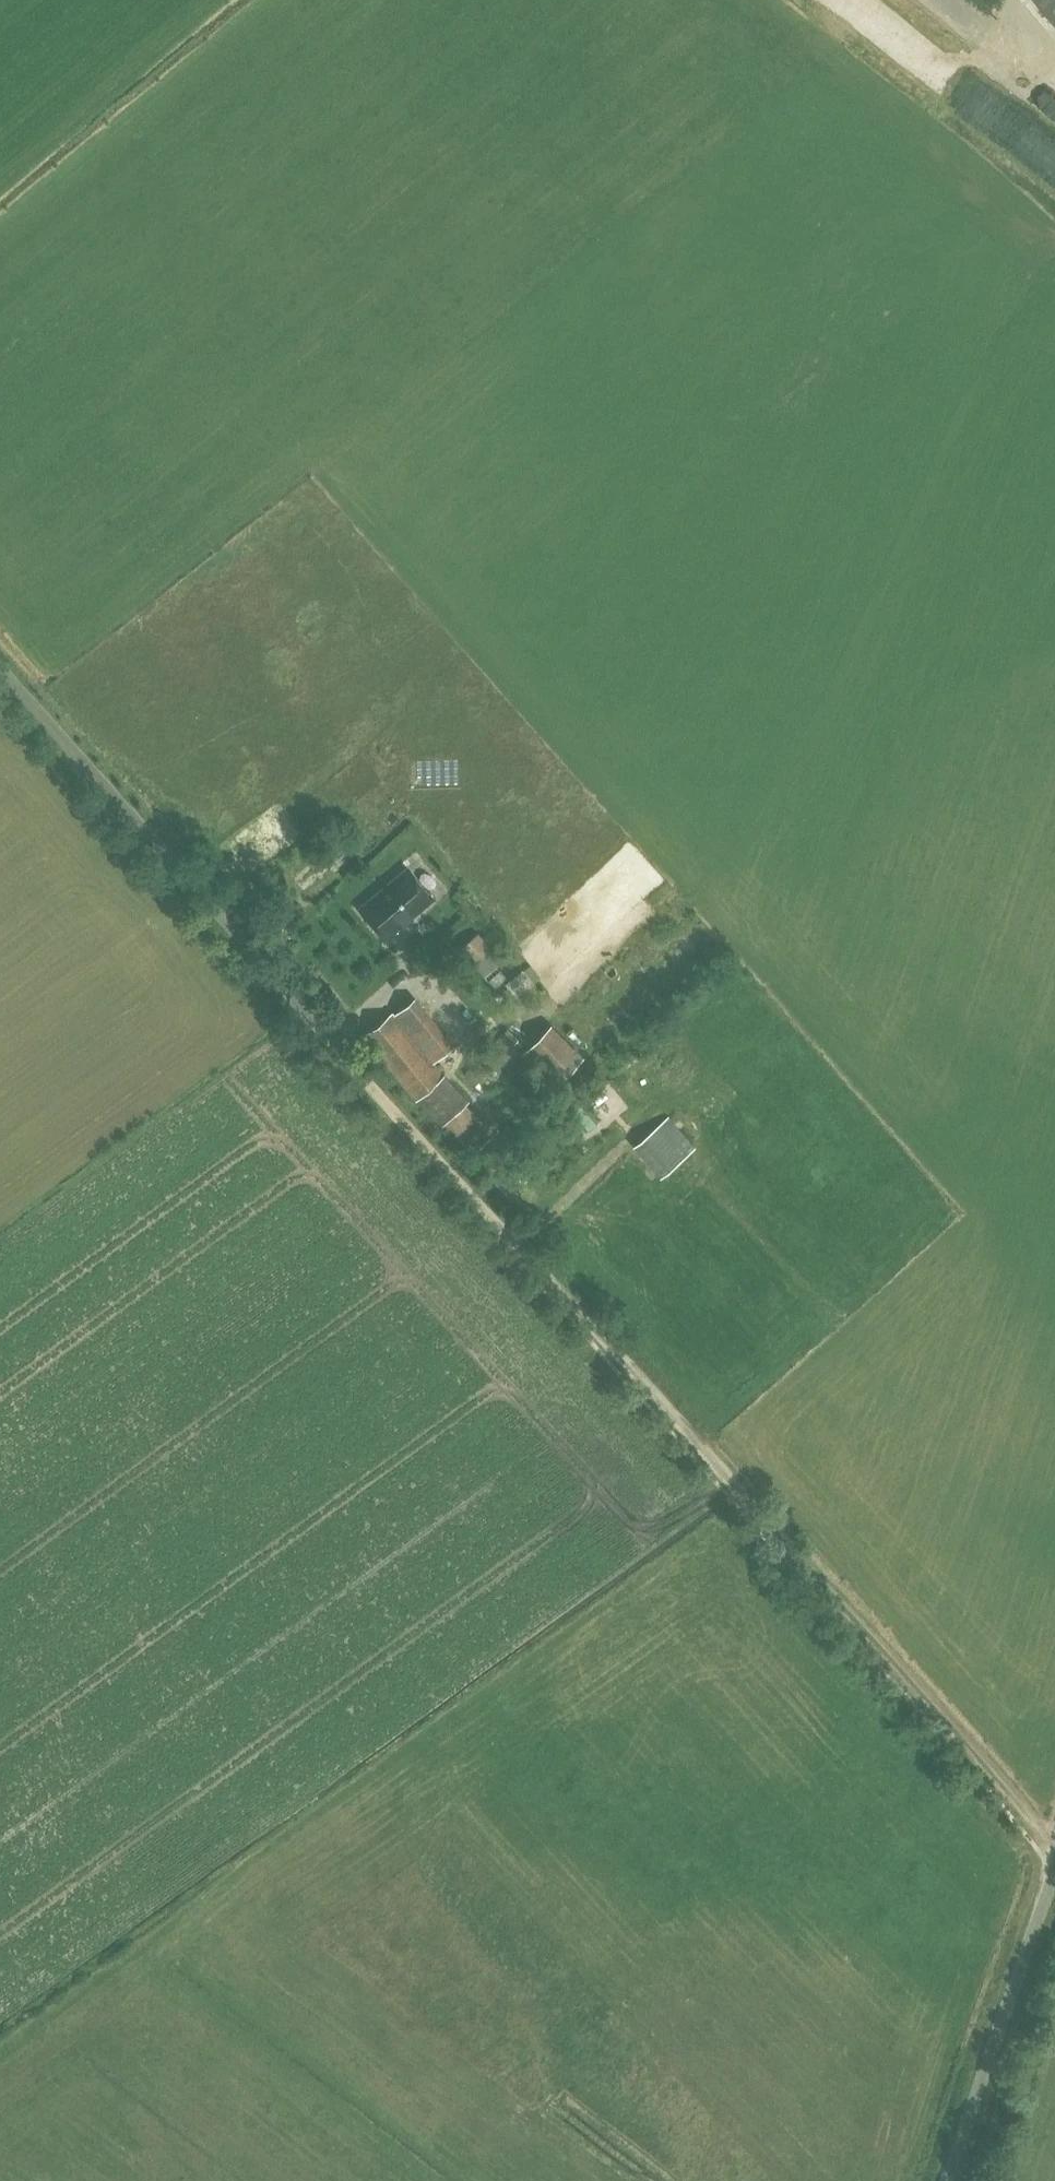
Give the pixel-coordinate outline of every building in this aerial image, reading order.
[(1054,23),(1054,0),(1035,0),(1054,23)] [(343,872),(325,851),(292,879),(310,900),(343,872)] [(384,887),(360,908),(386,938),(409,918),(433,897),(407,867),(384,887)] [(393,1011),(364,1035),(417,1100),(446,1129),(473,1103),(446,1077),(433,1062),(453,1045),(415,999),(396,1014),(393,1011)] [(524,1053),(555,1083),(582,1056),(550,1026),(524,1053)] [(483,1092),(522,1051),(503,1033),(465,1073),(483,1092)] [(595,1128),(607,1126),(604,1107),(591,1109),(595,1128)] [(660,1178),(685,1157),(658,1125),(632,1147),(660,1178)]
